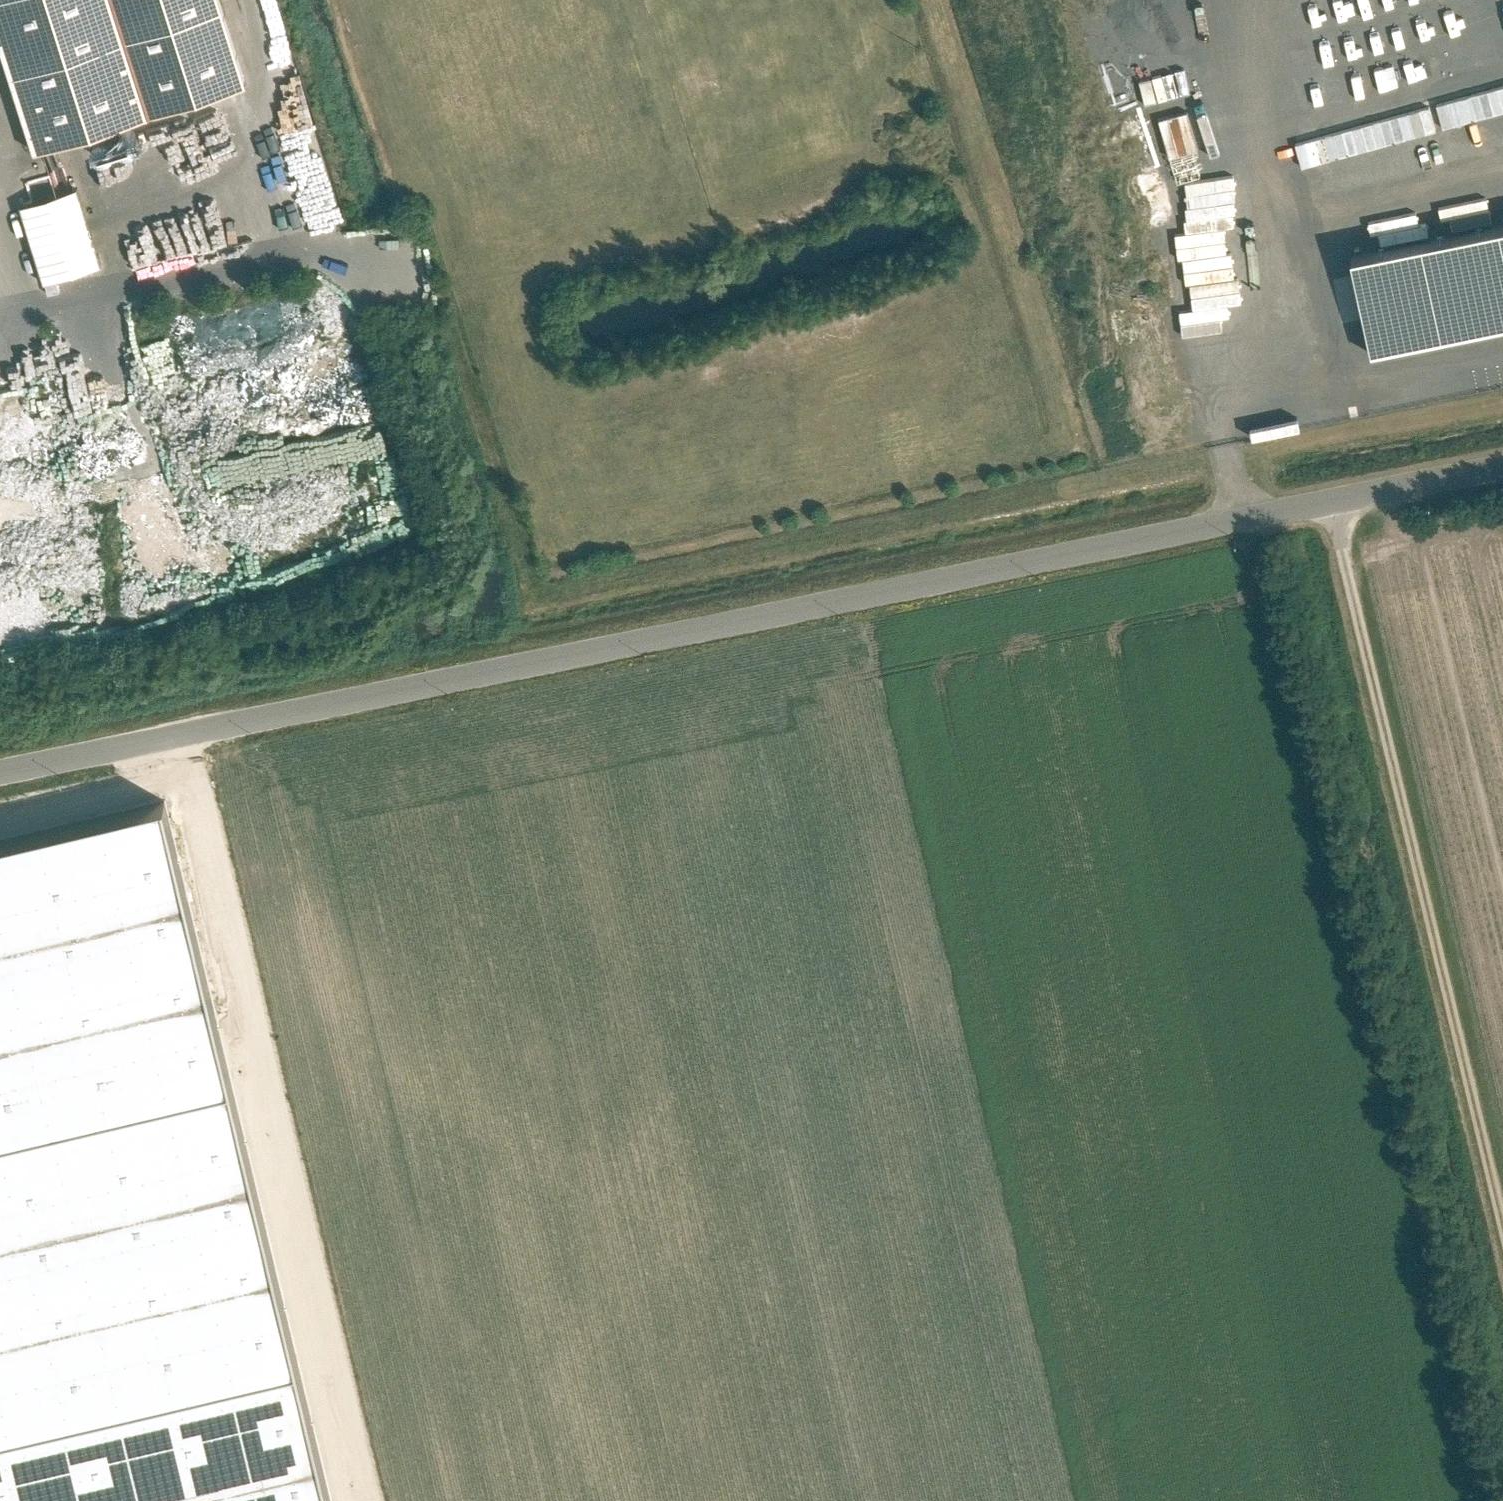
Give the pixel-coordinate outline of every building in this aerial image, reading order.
[(31,146),(148,109),(113,0),(0,0),(0,47),(31,146)] [(148,109),(244,79),(218,0),(113,0),(148,109)] [(17,202),(38,281),(96,265),(74,187),(17,202)] [(1502,325),(1502,223),(1341,253),(1360,352),(1502,325)] [(0,838),(0,1500),(329,1500),(161,800),(0,838)]
